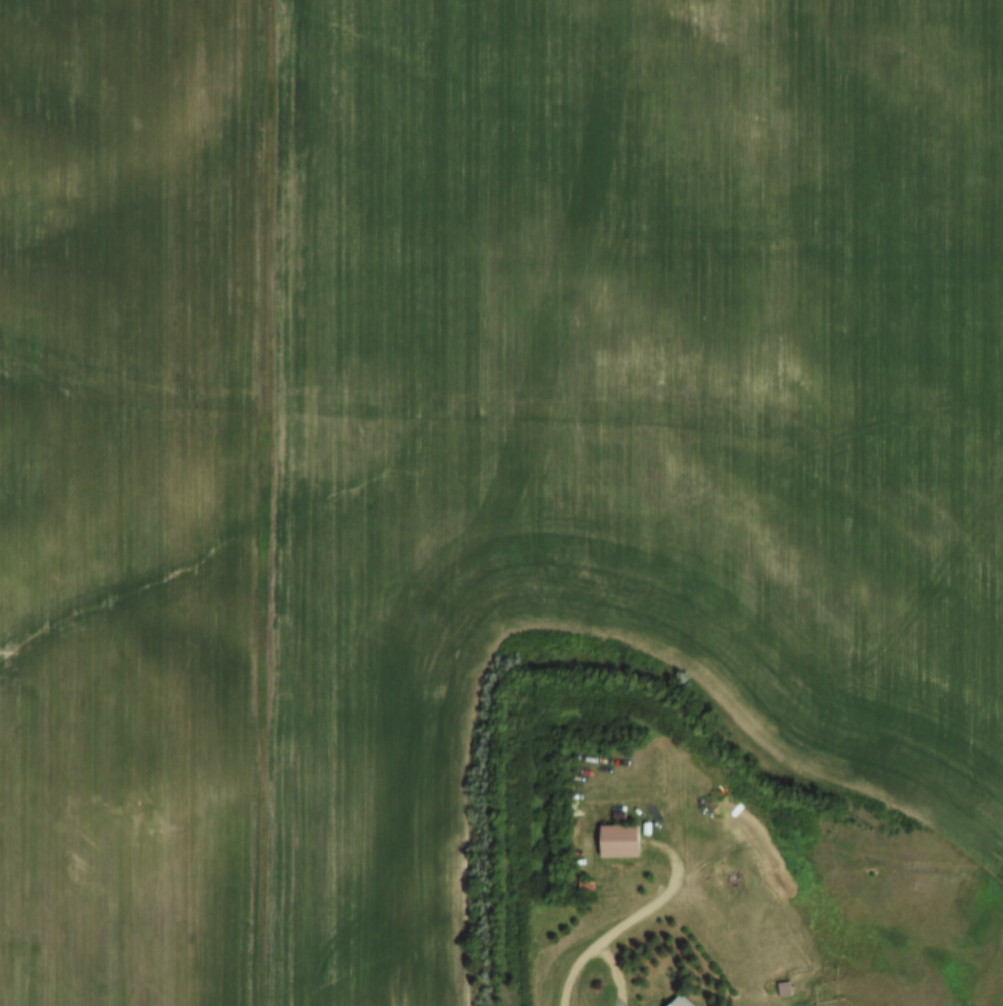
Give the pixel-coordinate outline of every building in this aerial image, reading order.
[(602,858),(643,858),(643,826),(602,826),(602,858)] [(683,995),(674,1005),(696,1005),(683,995)]
